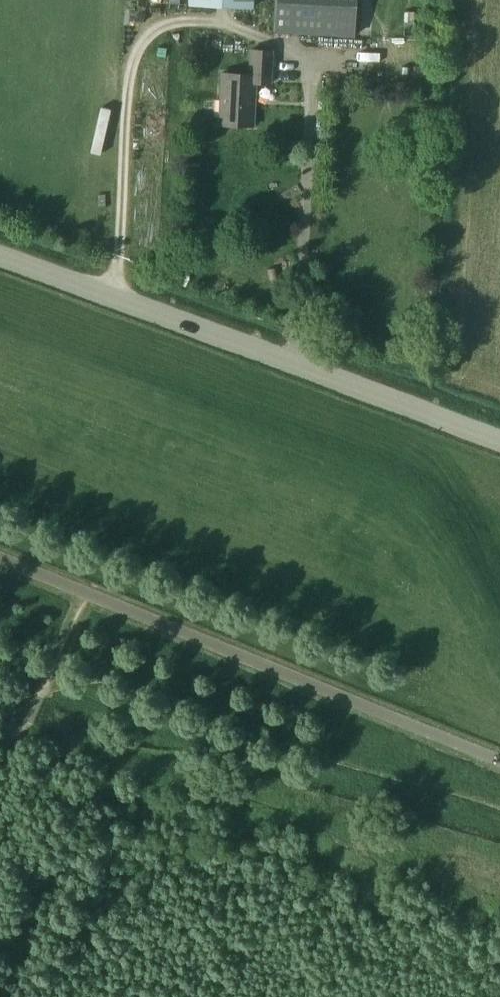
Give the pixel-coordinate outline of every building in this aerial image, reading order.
[(273,31),(353,35),(355,0),(274,0),(273,31)] [(270,83),(271,51),(249,50),(248,74),(220,72),(217,124),(253,126),(255,82),(270,83)]
